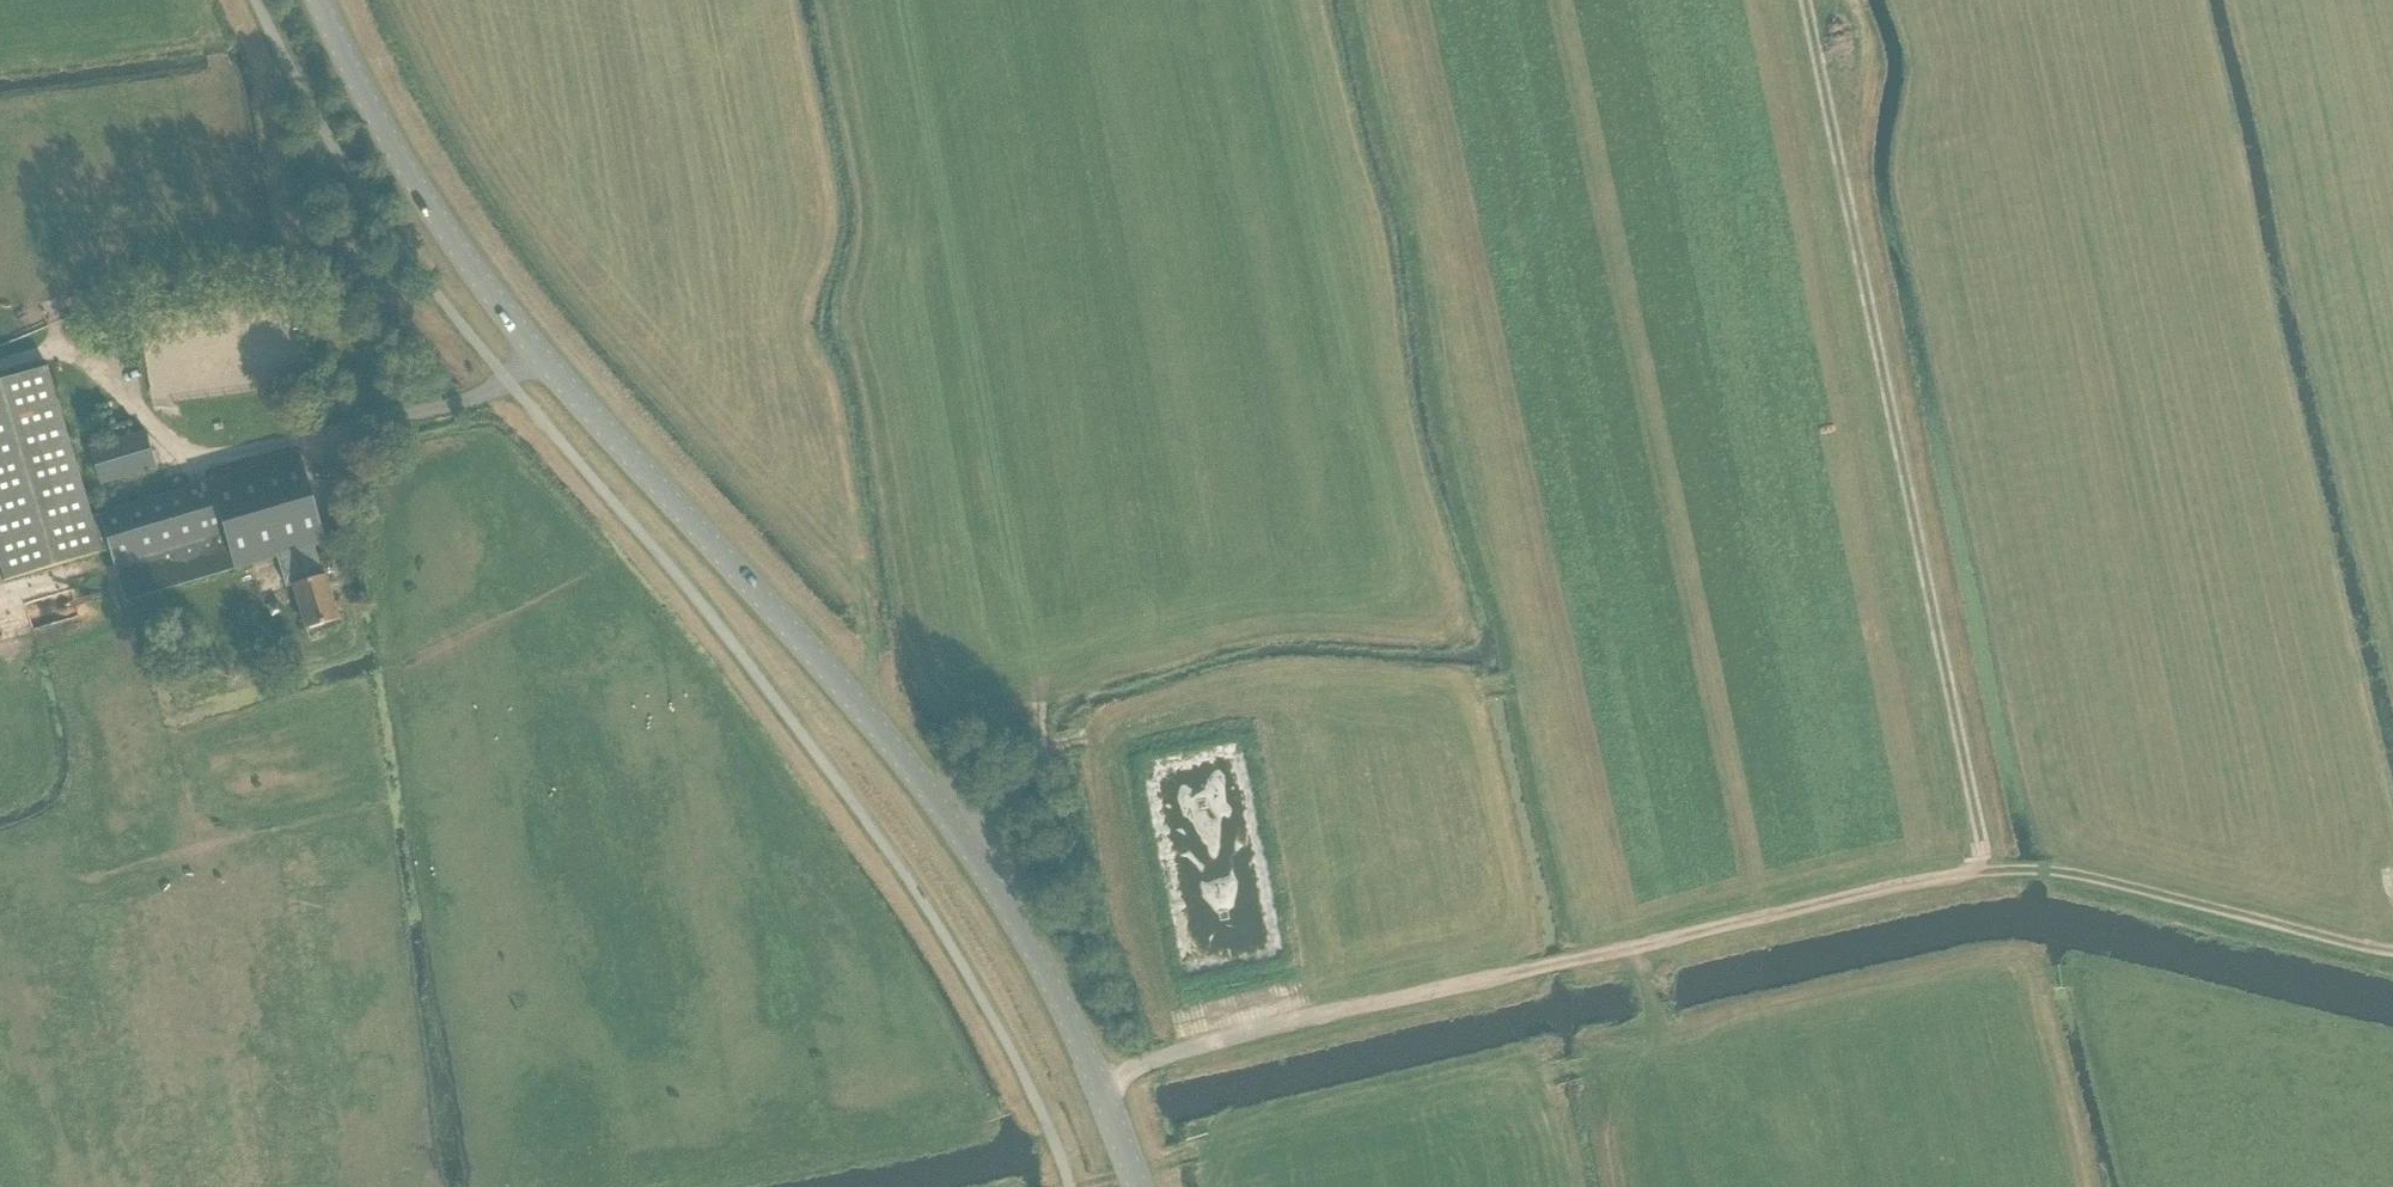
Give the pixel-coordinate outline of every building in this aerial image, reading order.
[(307,629),(339,619),(326,575),(323,576),(314,546),(324,543),(298,455),(92,517),(47,367),(0,381),(0,568),(4,582),(110,550),(125,602),(277,557),(287,588),(294,586),(307,629)] [(146,431),(90,448),(101,485),(91,488),(98,513),(155,496),(148,471),(157,468),(146,431)]
